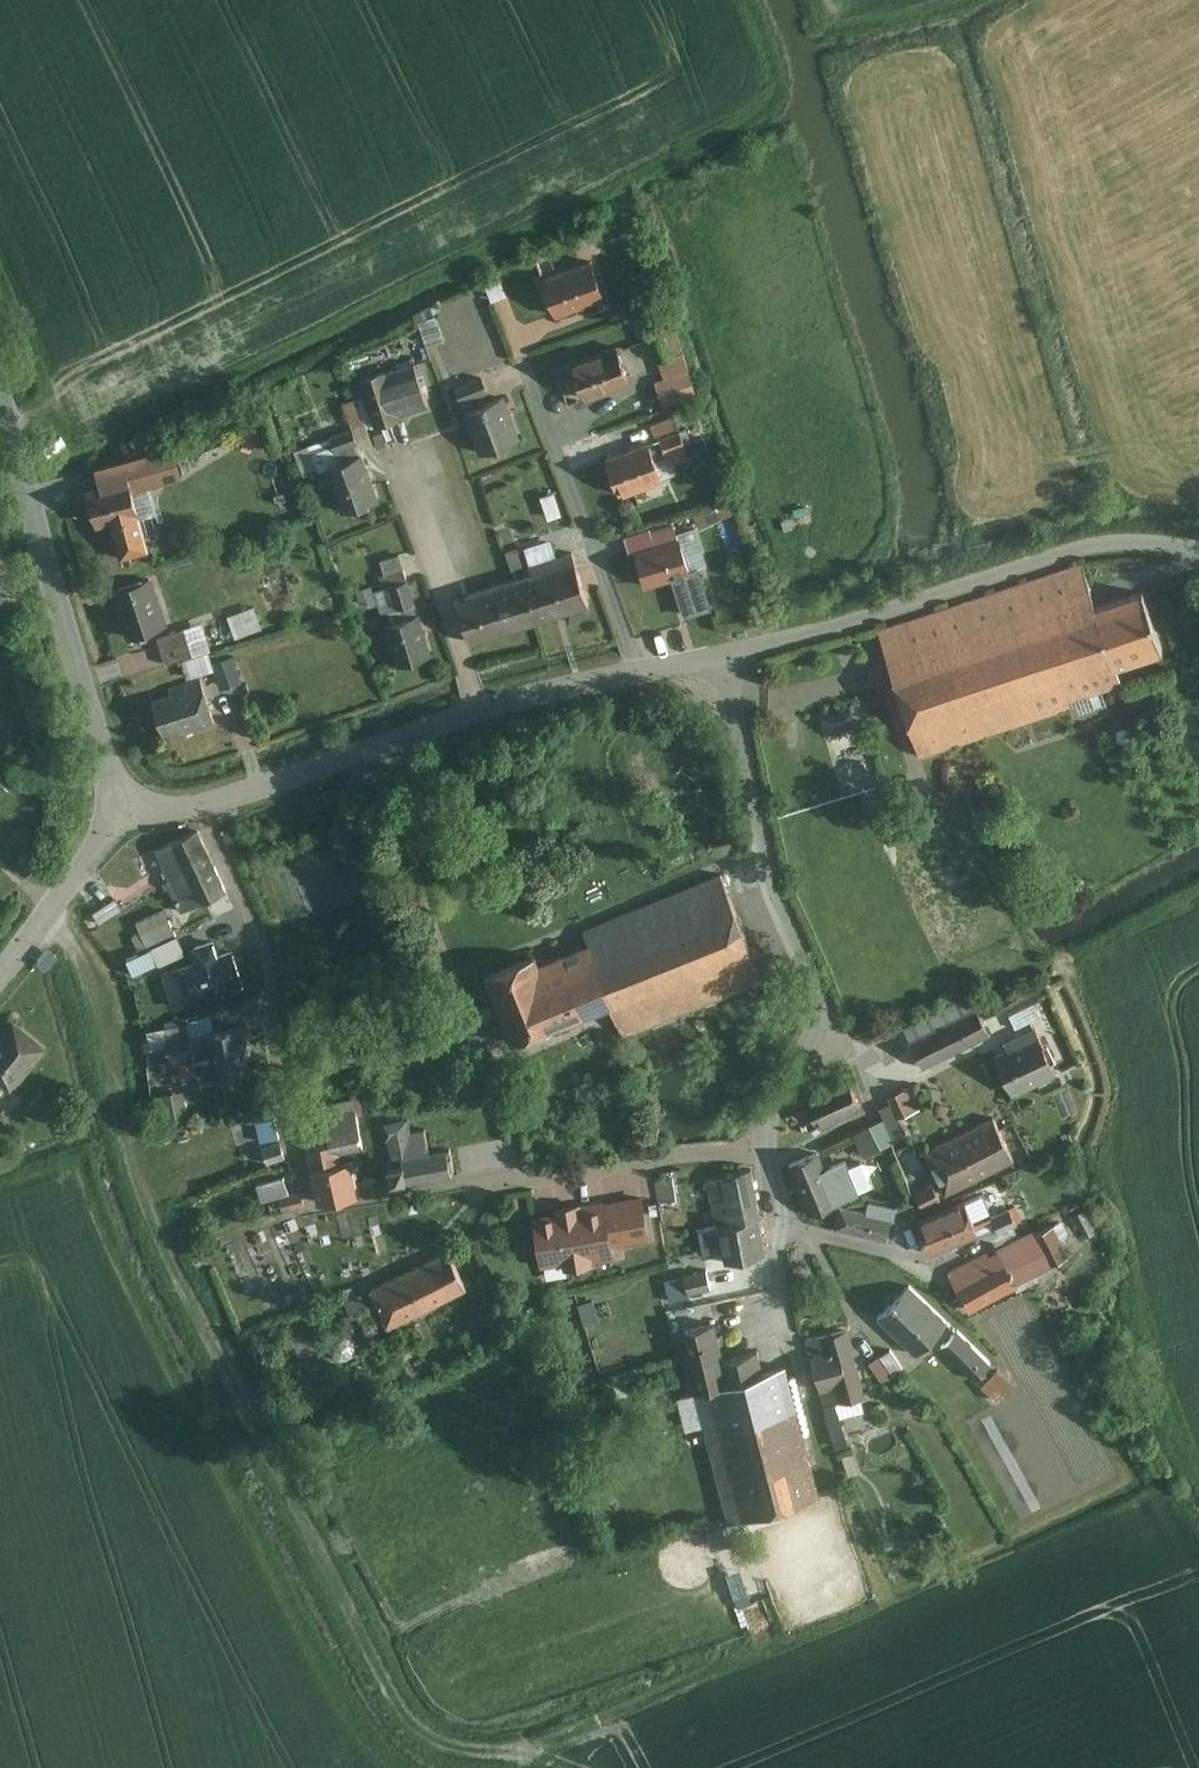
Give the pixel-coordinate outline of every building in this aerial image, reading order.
[(591,260),(544,278),(557,313),(605,296),(591,260)] [(616,346),(573,363),(586,398),(629,381),(616,346)] [(684,357),(654,367),(666,403),(696,393),(684,357)] [(384,370),(362,378),(376,423),(399,417),(399,414),(428,405),(415,362),(385,372),(384,370)] [(503,398),(466,412),(482,452),(518,438),(503,398)] [(330,428),(340,452),(360,444),(350,419),(330,428)] [(650,442),(607,458),(620,494),(662,478),(656,460),(650,443),(650,442)] [(317,446),(297,452),(306,478),(326,472),(317,446)] [(362,454),(327,467),(343,510),(378,497),(362,454)] [(103,485),(88,489),(98,524),(111,520),(122,556),(149,548),(132,489),(129,478),(103,485)] [(207,478),(195,484),(202,500),(214,494),(207,478)] [(555,514),(568,512),(564,489),(551,491),(555,514)] [(723,504),(701,511),(705,523),(727,516),(723,504)] [(655,545),(636,551),(636,552),(647,586),(673,578),(684,614),(709,607),(698,569),(689,572),(679,539),(678,537),(674,524),(650,531),(655,545)] [(532,574),(514,580),(518,593),(523,592),(532,622),(565,612),(570,622),(588,616),(587,605),(589,604),(573,552),(529,566),(532,574)] [(1083,564),(878,637),(922,759),(1125,686),(1119,670),(1167,653),(1146,594),(1100,611),(1083,564)] [(404,567),(381,575),(384,586),(391,584),(399,608),(394,610),(397,621),(419,614),(416,603),(404,567)] [(151,576),(114,589),(131,639),(168,626),(151,576)] [(514,580),(456,598),(470,642),(532,622),(523,592),(518,593),(514,580)] [(256,606),(230,616),(238,637),(264,628),(256,606)] [(397,621),(386,625),(398,664),(432,654),(419,614),(397,621)] [(205,622),(156,639),(165,667),(214,650),(205,622)] [(241,681),(231,655),(211,663),(221,688),(241,681)] [(173,694),(154,700),(164,734),(183,728),(184,731),(215,722),(201,677),(171,687),(173,694)] [(198,828),(156,848),(171,880),(175,878),(212,859),(198,828)] [(171,880),(168,881),(182,911),(227,890),(212,859),(175,878),(171,880)] [(753,971),(711,876),(588,931),(593,942),(551,960),(546,948),(488,974),(519,1043),(623,997),(635,1023),(753,971)] [(108,917),(128,907),(123,897),(103,907),(108,917)] [(165,909),(132,923),(149,963),(182,949),(165,909)] [(182,967),(166,973),(176,1006),(193,1001),(243,986),(233,952),(218,956),(213,942),(194,947),(199,962),(182,967)] [(978,995),(907,1032),(925,1065),(995,1028),(978,995)] [(1021,1026),(1048,1013),(1041,999),(1015,1012),(1021,1026)] [(22,1020),(0,1046),(0,1075),(17,1090),(54,1048),(22,1020)] [(244,1025),(207,1033),(211,1055),(216,1079),(254,1071),(244,1025)] [(1009,1048),(996,1054),(1013,1090),(1056,1069),(1036,1028),(1006,1041),(1009,1048)] [(806,1098),(805,1098),(810,1108),(816,1120),(818,1125),(818,1124),(860,1104),(848,1079),(806,1098)] [(924,1108),(914,1088),(894,1098),(904,1118),(924,1108)] [(0,1092),(0,1120),(14,1104),(0,1092)] [(328,1129),(306,1134),(313,1168),(343,1162),(340,1149),(364,1144),(360,1124),(357,1110),(356,1106),(325,1112),(328,1129)] [(994,1116),(959,1134),(979,1176),(1014,1158),(994,1116)] [(414,1117),(386,1120),(395,1181),(464,1172),(460,1144),(418,1150),(414,1117)] [(886,1120),(861,1133),(871,1153),(896,1140),(886,1120)] [(959,1134),(925,1151),(945,1193),(979,1176),(959,1134)] [(818,1152),(790,1164),(810,1212),(859,1192),(858,1191),(872,1185),(861,1161),(848,1166),(845,1160),(825,1169),(818,1152)] [(343,1162),(313,1168),(321,1199),(358,1192),(350,1160),(343,1162)] [(752,1168),(707,1177),(718,1225),(759,1217),(761,1216),(752,1168)] [(285,1172),(251,1183),(258,1203),(291,1191),(285,1172)] [(662,1198),(684,1194),(680,1173),(658,1177),(662,1198)] [(641,1196),(604,1202),(609,1233),(621,1231),(622,1239),(647,1235),(641,1196)] [(558,1212),(536,1216),(543,1260),(565,1257),(566,1264),(591,1260),(590,1258),(612,1255),(610,1241),(609,1233),(604,1202),(603,1200),(579,1204),(578,1202),(557,1206),(558,1212)] [(965,1201),(917,1218),(927,1252),(976,1234),(965,1201)] [(837,1204),(832,1226),(886,1239),(890,1220),(892,1208),(892,1207),(869,1202),(867,1212),(837,1204)] [(1090,1209),(1071,1217),(1080,1241),(1099,1233),(1090,1209)] [(1052,1212),(948,1271),(972,1312),(1075,1252),(1052,1212)] [(718,1225),(700,1230),(708,1265),(726,1261),(766,1253),(759,1217),(718,1225)] [(474,1288),(453,1248),(370,1290),(391,1331),(474,1288)] [(706,1270),(681,1274),(685,1293),(709,1289),(706,1270)] [(904,1288),(878,1314),(916,1351),(948,1319),(911,1284),(910,1282),(904,1288)] [(692,1352),(684,1354),(693,1393),(696,1392),(696,1393),(705,1425),(729,1523),(746,1519),(820,1499),(787,1370),(764,1375),(758,1352),(724,1361),(715,1322),(686,1329),(692,1352)] [(846,1327),(807,1338),(812,1355),(811,1355),(816,1371),(855,1361),(846,1327)] [(958,1328),(940,1348),(1000,1404),(1018,1385),(958,1328)] [(855,1361),(816,1371),(821,1389),(825,1402),(826,1402),(841,1398),(842,1399),(861,1394),(864,1392),(855,1361)] [(754,1626),(771,1619),(763,1597),(746,1604),(754,1626)]
